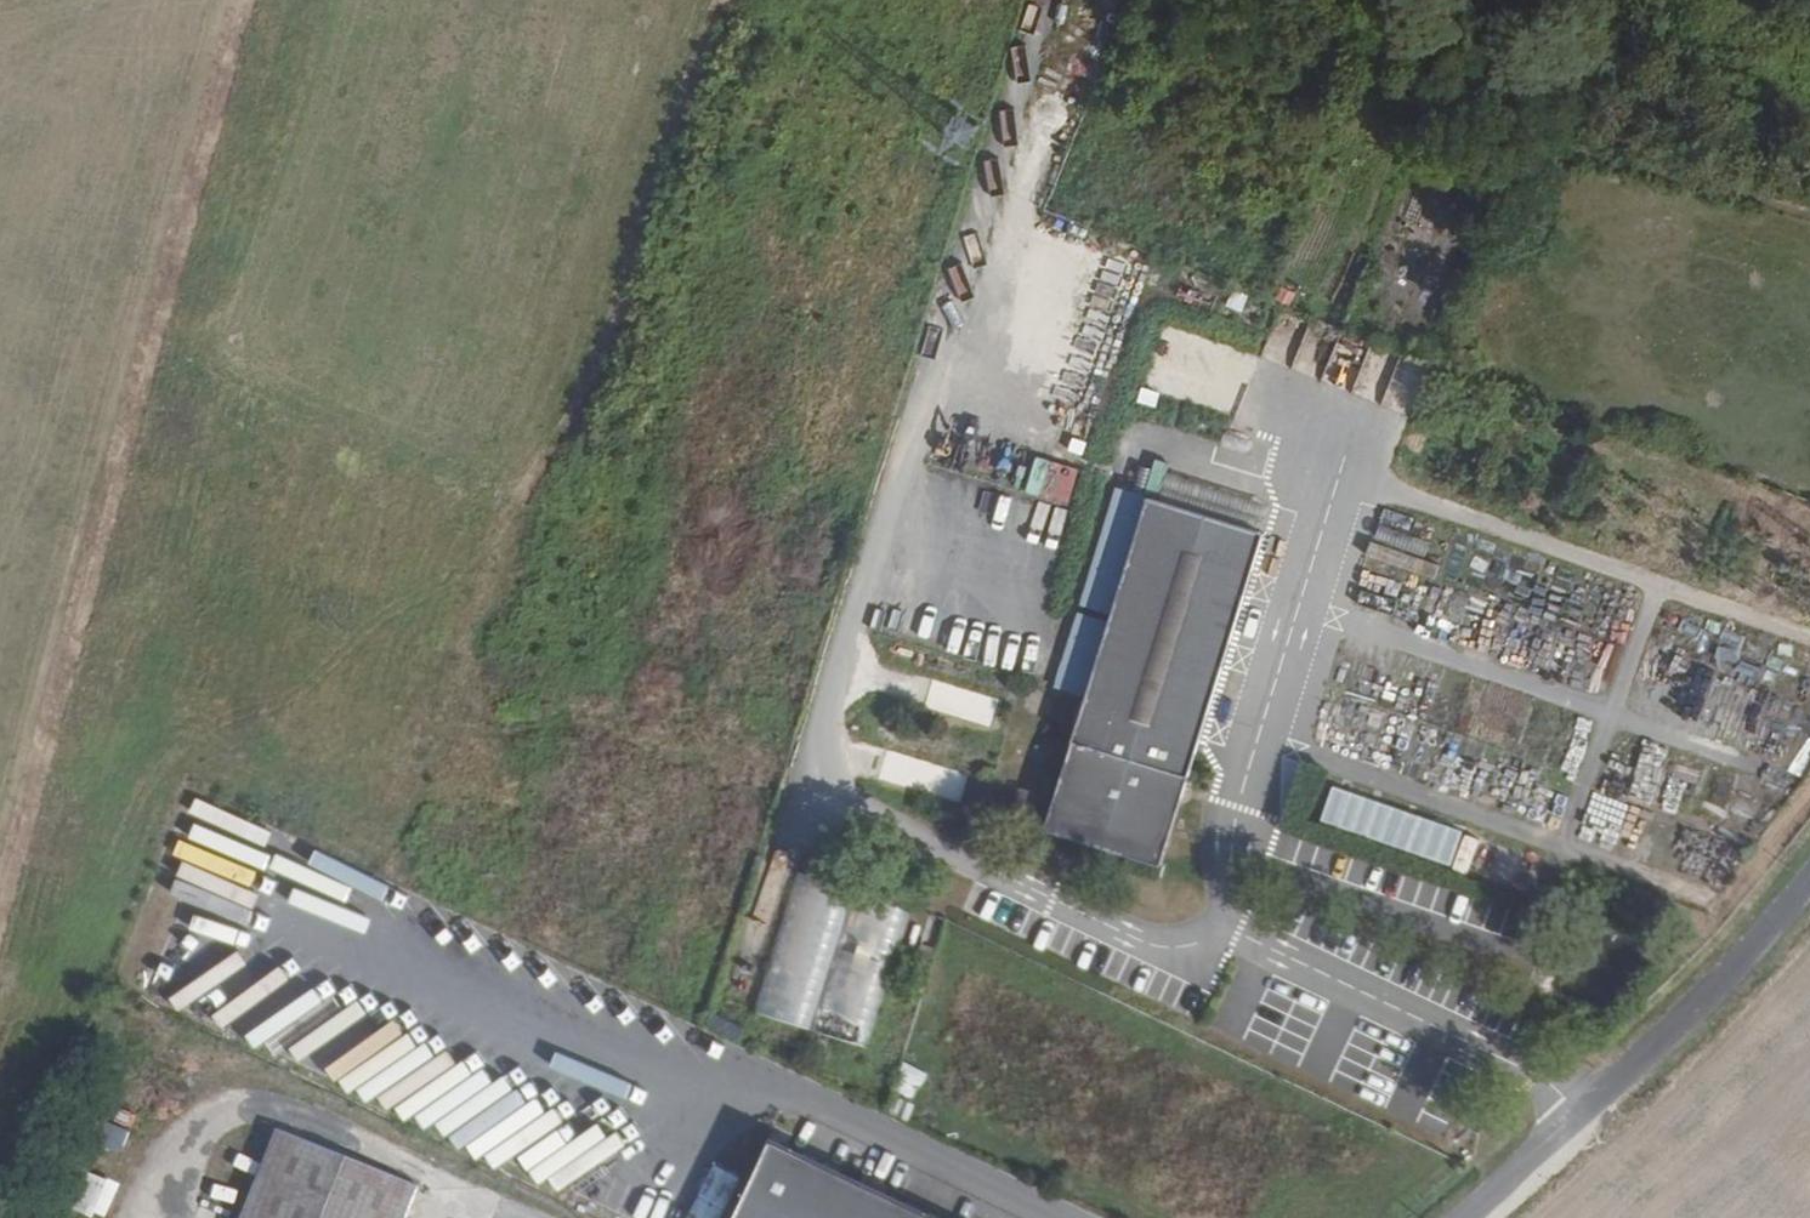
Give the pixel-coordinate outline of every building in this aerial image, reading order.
[(1048,456),(1037,492),(1066,500),(1077,465),(1048,456)] [(1270,533),(1151,496),(1075,741),(1084,744),(1058,826),(1159,857),(1184,774),(1194,777),(1270,533)] [(1330,784),(1318,819),(1466,869),(1478,834),(1330,784)] [(792,873),(757,1012),(863,1039),(883,961),(892,963),(908,903),(792,873)] [(891,1088),(915,1097),(925,1070),(901,1062),(891,1088)] [(121,1152),(126,1128),(100,1123),(96,1147),(121,1152)] [(242,1217),(407,1217),(421,1184),(278,1128),(242,1217)] [(728,1217),(922,1217),(760,1147),(728,1217)] [(686,1217),(719,1217),(736,1172),(707,1162),(686,1217)] [(59,1203),(95,1217),(102,1217),(116,1184),(75,1167),(59,1203)]
